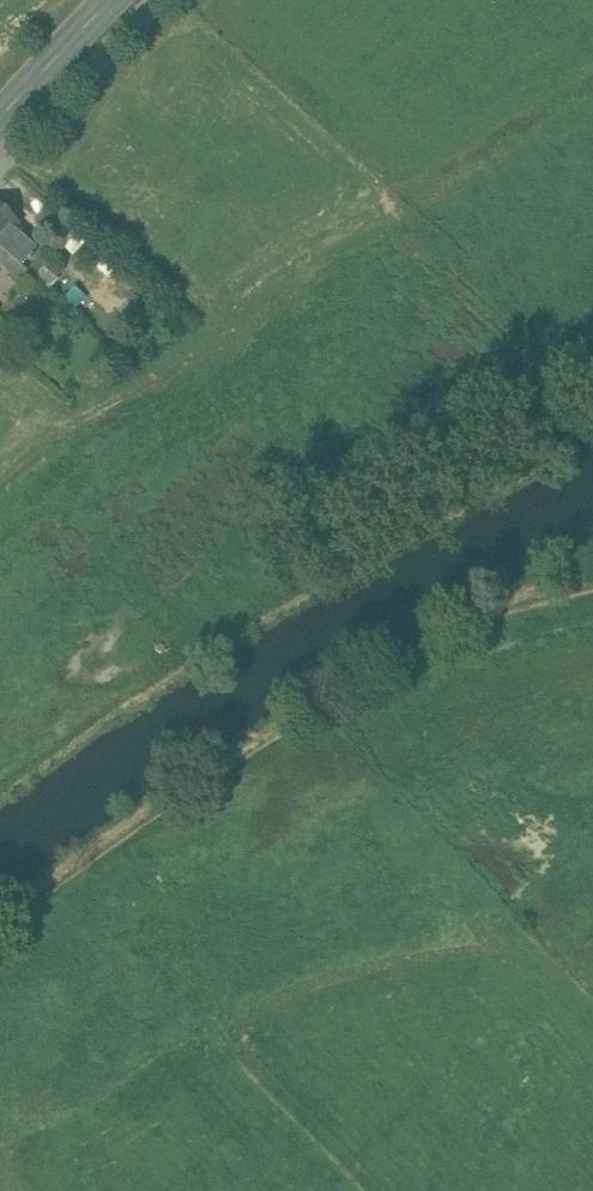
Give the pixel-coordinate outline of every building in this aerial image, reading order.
[(0,206),(0,249),(21,267),(35,252),(14,232),(20,225),(0,206)] [(19,281),(27,273),(21,267),(0,249),(0,265),(19,281)] [(55,283),(40,269),(32,278),(47,291),(55,283)]
